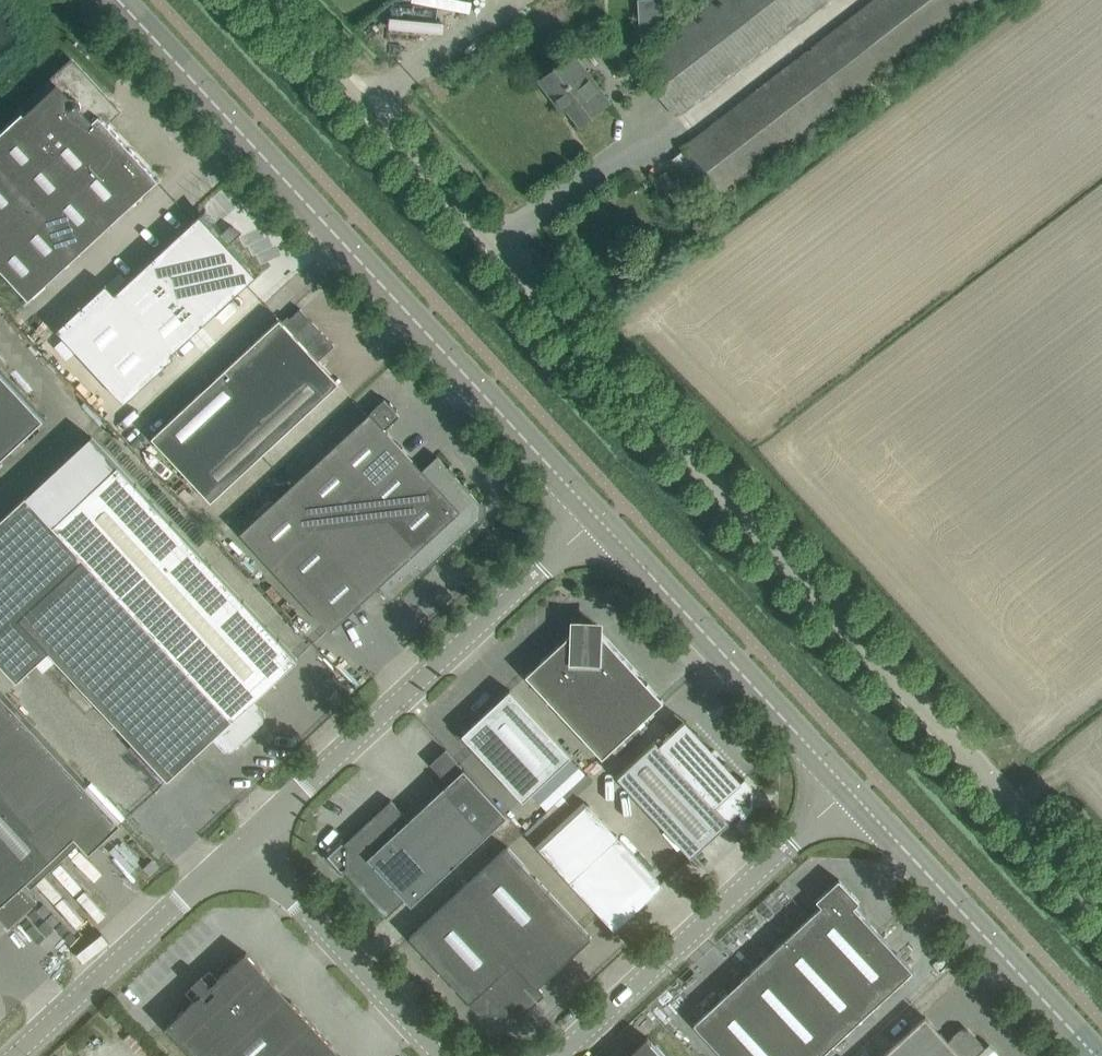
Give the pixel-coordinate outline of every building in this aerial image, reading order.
[(660,0),(638,0),(638,32),(661,31),(660,0)] [(640,61),(680,112),(825,0),(720,0),(640,61)] [(889,70),(979,0),(874,0),(849,19),(688,144),(727,195),(889,70)] [(580,124),(598,110),(613,99),(576,52),(540,80),(556,100),(560,97),(580,124)] [(0,133),(0,267),(29,299),(159,179),(101,116),(102,114),(98,99),(103,94),(72,60),(18,110),(21,113),(0,133)] [(172,353),(263,269),(262,268),(261,269),(233,240),(230,243),(222,233),(225,230),(206,210),(208,209),(207,208),(115,292),(107,283),(57,329),(125,403),(175,357),(172,353)] [(299,312),(302,309),(301,308),(290,318),(288,316),(283,321),(280,318),(217,378),(276,442),(340,382),(319,360),(335,345),(312,320),(309,323),(299,312)] [(0,369),(0,458),(45,417),(0,369)] [(212,501),(276,442),(217,378),(153,438),(212,501)] [(256,548),(386,429),(371,412),(241,532),(256,548)] [(256,548),(317,613),(331,630),(380,585),(393,599),(480,519),(481,521),(482,520),(481,518),(485,515),(485,506),(482,502),(483,501),(482,500),(480,502),(438,455),(423,469),(386,429),(256,548)] [(298,658),(283,642),(119,465),(54,525),(248,734),(264,720),(265,713),(253,700),(298,658)] [(54,525),(27,495),(0,520),(0,661),(18,680),(50,650),(169,778),(214,737),(225,749),(232,749),(248,734),(54,525)] [(603,757),(648,716),(664,701),(601,632),(601,627),(574,626),(574,631),(527,675),(603,757)] [(3,919),(17,919),(39,899),(24,883),(75,836),(89,851),(122,821),(0,689),(0,915),(3,919)] [(572,756),(525,706),(511,690),(463,734),(486,759),(524,800),(572,756)] [(618,775),(677,840),(692,856),(739,812),(744,817),(752,810),(753,787),(745,779),(740,783),(684,722),(660,744),(656,740),(618,775)] [(464,768),(446,749),(431,763),(449,783),(409,819),(391,800),(345,843),(347,846),(346,867),(344,870),(387,916),(406,898),(412,904),(489,833),(508,815),(464,768)] [(570,789),(525,831),(532,838),(577,796),(570,789)] [(663,885),(619,836),(587,802),(540,846),(571,881),(615,929),(663,885)] [(592,937),(577,921),(508,846),(410,936),(469,1001),(468,1002),(479,1013),(492,1014),(492,1005),(501,1005),(500,1014),(522,1015),(545,994),(539,987),(592,937)] [(851,892),(840,879),(817,900),(823,905),(695,1023),(709,1039),(725,1055),(820,1055),(913,970),(854,906),(860,901),(851,892)] [(326,1050),(332,1044),(292,1000),(286,1006),(270,988),(276,983),(247,952),(216,980),(213,976),(208,980),(203,975),(193,985),(198,990),(193,994),(197,998),(167,1026),(194,1055),(332,1055),(326,1050)] [(998,1053),(990,1044),(985,1048),(968,1029),(962,1029),(949,1040),(926,1016),(910,1031),(883,1055),(994,1055),(998,1053)] [(663,1053),(648,1037),(627,1055),(666,1055),(663,1053)]
